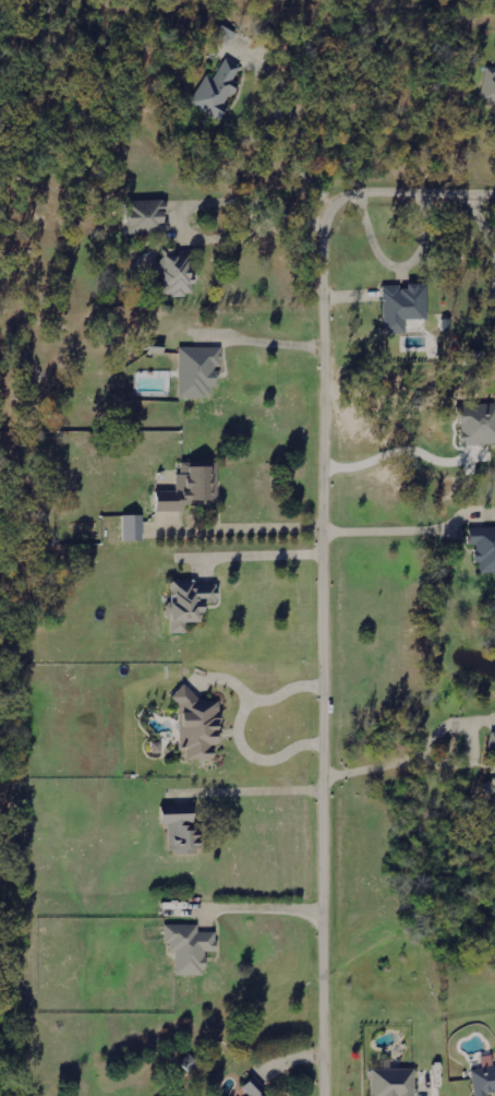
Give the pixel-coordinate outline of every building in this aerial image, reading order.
[(238,31),(221,24),(216,38),(232,45),(238,31)] [(209,74),(192,102),(221,121),(231,105),(228,104),(241,83),(235,79),(243,67),(228,57),(215,78),(209,74)] [(483,99),(494,102),(494,68),(490,66),(483,99)] [(131,234),(169,233),(168,199),(130,200),(131,234)] [(167,274),(166,294),(194,295),(196,254),(152,252),(151,273),(167,274)] [(385,286),(385,333),(407,333),(407,319),(430,318),(429,282),(411,282),(411,285),(385,286)] [(180,396),(211,397),(211,386),(220,387),(220,369),(224,369),(224,347),(181,346),(180,396)] [(494,444),(494,403),(461,405),(463,445),(494,444)] [(188,512),(188,504),(216,504),(216,464),(182,463),(182,473),(178,473),(178,490),(158,490),(158,511),(188,512)] [(124,515),(124,541),(144,540),(144,514),(124,515)] [(471,544),(477,544),(478,562),(481,562),(482,573),(494,572),(494,526),(470,527),(471,544)] [(173,633),(189,633),(188,622),(206,621),(205,604),(221,603),(220,581),(173,583),(174,603),(167,603),(168,618),(172,618),(173,633)] [(183,759),(221,759),(220,717),(220,700),(200,700),(200,689),(182,690),(183,759)] [(199,805),(163,806),(163,824),(170,824),(170,853),(201,852),(199,805)] [(177,975),(207,975),(206,951),(218,951),(218,932),(200,932),(200,924),(167,925),(167,952),(177,952),(177,975)] [(476,1095),(481,1095),(494,1094),(494,1066),(472,1070),(476,1095)] [(374,1068),(373,1095),(416,1095),(417,1069),(374,1068)] [(255,1077),(244,1088),(251,1095),(249,1095),(274,1095),(255,1077)]
